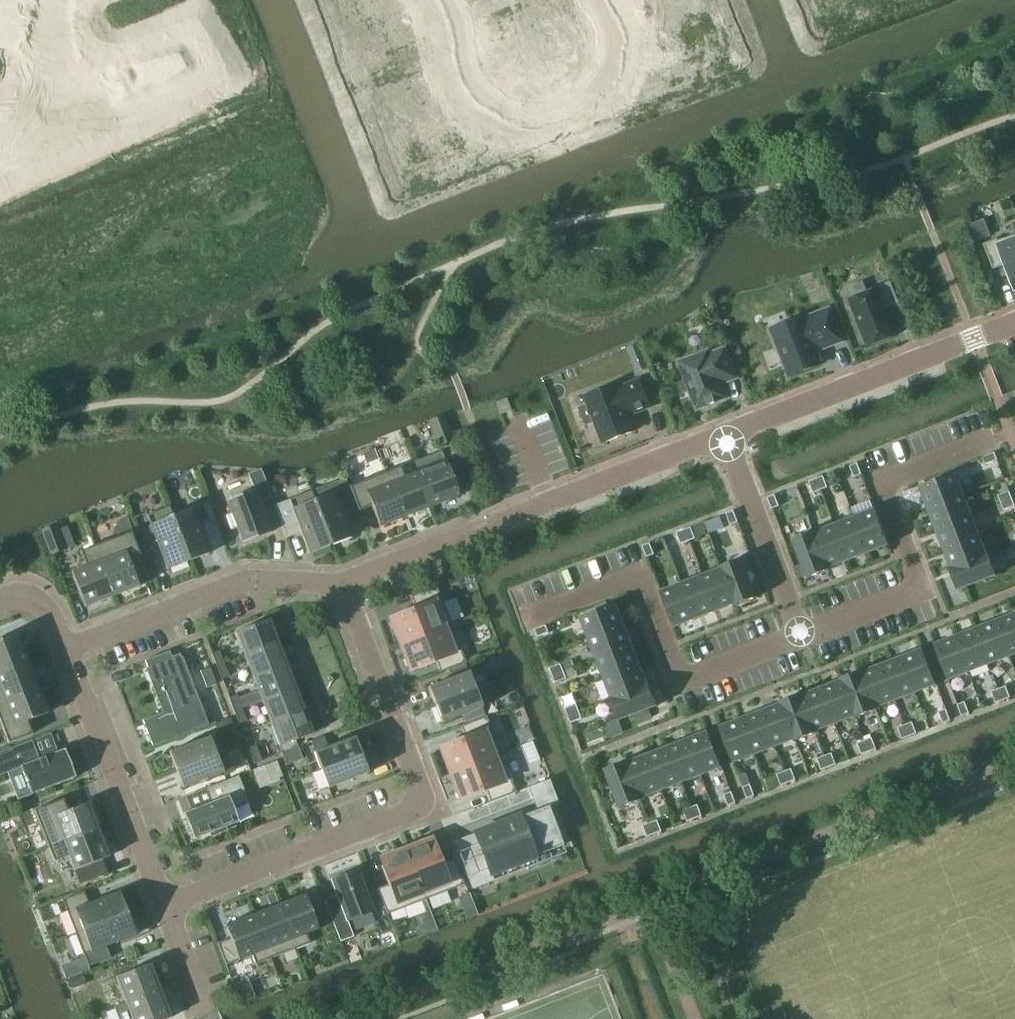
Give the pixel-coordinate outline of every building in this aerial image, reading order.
[(329,9),(352,0),(326,0),(329,9)] [(549,7),(527,16),(531,28),(554,20),(549,7)] [(374,13),(350,20),(355,35),(365,32),(372,54),(417,41),(410,16),(377,25),(374,13)] [(673,40),(651,41),(652,69),(667,68),(667,72),(685,71),(684,67),(698,67),(697,26),(673,27),(673,40)] [(534,35),(500,48),(520,100),(554,87),(534,35)] [(379,80),(369,83),(373,96),(396,89),(392,76),(424,67),(417,42),(372,55),(379,80)] [(428,123),(408,137),(431,171),(443,163),(445,166),(460,156),(457,153),(469,145),(453,122),(435,134),(428,123)] [(984,244),(994,269),(1007,264),(1014,284),(1014,235),(1000,240),(999,238),(985,243),(984,244)] [(864,282),(848,288),(852,299),(850,300),(868,346),(898,334),(899,334),(888,307),(900,303),(891,281),(879,286),(880,288),(868,293),(864,282)] [(805,315),(770,328),(789,378),(824,365),(819,351),(845,341),(832,306),(805,316),(805,315)] [(711,350),(680,362),(697,410),(728,399),(723,383),(738,378),(727,347),(712,352),(711,350)] [(589,404),(580,408),(587,424),(596,421),(604,442),(636,430),(631,415),(651,407),(641,380),(641,379),(620,387),(618,383),(586,396),(589,404)] [(445,416),(445,415),(445,414),(430,420),(431,421),(440,445),(454,440),(445,416)] [(443,451),(417,461),(434,506),(460,496),(447,460),(443,451)] [(995,452),(984,457),(987,464),(998,460),(995,452)] [(402,466),(390,471),(407,516),(434,506),(417,461),(402,466)] [(858,463),(851,466),(855,477),(863,474),(858,463)] [(273,497),(262,469),(248,474),(255,490),(228,500),(232,513),(226,515),(232,530),(238,528),(244,543),(272,532),(261,502),(273,497)] [(350,486),(356,501),(360,511),(373,506),(381,527),(407,516),(390,471),(350,486)] [(956,473),(920,487),(929,508),(964,494),(956,473)] [(824,476),(817,479),(821,490),(829,487),(824,476)] [(349,486),(346,477),(311,490),(332,545),(354,537),(342,506),(356,501),(350,486),(349,486)] [(817,479),(810,481),(814,493),(821,490),(817,479)] [(332,545),(311,490),(275,504),(285,530),(299,525),(310,553),(332,545)] [(1010,491),(999,495),(1002,502),(1013,498),(1010,491)] [(964,494),(929,508),(936,528),(972,514),(964,494)] [(780,506),(776,495),(768,497),(773,509),(780,506)] [(1002,502),(1005,510),(1014,506),(1014,503),(1013,498),(1002,502)] [(171,506),(169,507),(190,561),(193,559),(211,552),(200,524),(210,520),(204,503),(174,515),(171,506)] [(169,507),(147,515),(151,524),(150,524),(168,569),(190,561),(169,507)] [(876,509),(855,517),(869,553),(890,544),(876,509)] [(735,511),(727,513),(731,525),(739,522),(735,511)] [(972,514),(936,528),(944,548),(980,534),(972,514)] [(721,516),(706,522),(710,533),(725,527),(721,516)] [(855,517),(835,525),(849,560),(869,553),(855,517)] [(118,536),(93,546),(112,596),(118,594),(139,585),(131,565),(143,560),(126,518),(120,520),(115,530),(118,536)] [(42,530),(52,555),(66,549),(56,524),(42,530)] [(815,531),(814,531),(829,570),(830,569),(829,568),(849,560),(835,525),(816,532),(815,531)] [(692,527),(685,530),(689,541),(696,538),(692,527)] [(685,530),(677,532),(682,544),(689,541),(685,530)] [(814,531),(793,539),(808,578),(829,570),(814,531)] [(980,534),(944,548),(952,567),(950,568),(950,569),(989,554),(989,553),(987,554),(980,534)] [(651,543),(643,546),(648,557),(655,554),(651,543)] [(87,565),(71,571),(85,607),(112,596),(93,546),(81,551),(87,565)] [(989,554),(950,569),(958,590),(997,575),(989,554)] [(743,558),(722,566),(737,605),(758,597),(743,558)] [(722,568),(702,576),(716,611),(735,604),(736,606),(737,605),(722,566),(721,567),(722,568)] [(702,576),(682,584),(688,597),(696,619),(716,611),(702,576)] [(682,584),(661,592),(675,627),(696,619),(688,597),(682,584)] [(415,605),(389,615),(401,644),(451,625),(436,586),(417,593),(411,596),(415,605)] [(617,603),(582,617),(590,638),(625,624),(617,603)] [(996,621),(1010,656),(1014,655),(1014,614),(996,621)] [(236,632),(245,655),(280,642),(270,618),(236,632)] [(996,621),(976,629),(990,664),(1010,656),(996,621)] [(625,624),(590,638),(597,658),(633,645),(625,624)] [(451,625),(401,644),(411,670),(437,660),(441,671),(466,661),(451,625)] [(547,625),(536,629),(539,637),(550,632),(547,625)] [(976,629),(956,636),(970,672),(990,664),(976,629)] [(0,640),(0,670),(29,659),(19,633),(0,640)] [(956,636),(935,644),(949,680),(970,672),(956,636)] [(245,655),(254,677),(288,664),(280,642),(245,655)] [(633,645),(597,658),(605,678),(641,665),(633,645)] [(924,649),(903,657),(916,692),(938,684),(924,649)] [(220,650),(212,653),(217,666),(225,663),(220,650)] [(171,710),(145,720),(154,744),(209,724),(185,657),(183,658),(182,654),(174,657),(172,651),(147,661),(149,666),(147,667),(152,681),(159,678),(171,710)] [(882,665),(896,700),(916,692),(903,657),(882,665)] [(39,686),(31,664),(29,659),(0,670),(0,701),(39,686)] [(225,663),(217,666),(222,679),(230,676),(225,663)] [(452,677),(429,687),(435,704),(476,688),(469,671),(466,663),(449,669),(452,677)] [(254,677),(263,700),(297,686),(288,664),(254,677)] [(562,664),(551,668),(551,669),(554,675),(565,671),(562,664)] [(641,665),(605,678),(613,698),(611,698),(611,699),(650,684),(650,683),(648,684),(641,665)] [(862,670),(862,671),(877,710),(877,709),(877,708),(896,700),(882,665),(863,672),(862,670)] [(554,675),(556,682),(568,678),(565,671),(554,675)] [(862,671),(842,678),(857,717),(877,710),(862,671)] [(841,680),(822,688),(836,723),(855,716),(856,718),(857,717),(842,678),(841,679),(841,680)] [(650,684),(611,699),(620,720),(658,705),(650,684)] [(476,688),(435,704),(443,722),(464,714),(468,723),(487,716),(483,706),(492,703),(485,685),(476,688)] [(0,701),(0,717),(10,743),(32,734),(27,721),(49,712),(40,688),(39,686),(0,701)] [(1007,686),(999,689),(1004,700),(1011,697),(1007,686)] [(268,724),(306,709),(297,687),(259,702),(268,724)] [(802,694),(801,694),(816,733),(817,732),(817,731),(836,723),(822,688),(803,695),(802,694)] [(999,689),(992,691),(996,703),(1004,700),(999,689)] [(801,694),(781,702),(796,741),(816,733),(801,694)] [(229,698),(234,711),(242,708),(237,695),(229,698)] [(781,704),(762,711),(775,747),(795,739),(796,741),(781,702),(780,702),(781,704)] [(966,702),(958,704),(962,716),(970,713),(966,702)] [(577,704),(566,708),(569,715),(580,711),(577,704)] [(234,711),(239,724),(247,721),(242,708),(234,711)] [(947,709),(939,712),(944,723),(951,720),(947,709)] [(315,733),(307,711),(272,724),(281,746),(315,733)] [(580,711),(569,715),(572,723),(583,718),(580,711)] [(762,711),(742,719),(755,754),(775,747),(762,711)] [(466,735),(440,745),(451,773),(501,753),(487,716),(468,723),(462,725),(466,735)] [(218,733),(234,727),(231,719),(215,725),(218,733)] [(742,719),(721,727),(734,763),(755,754),(742,719)] [(913,722),(906,725),(910,736),(917,733),(913,722)] [(906,725),(899,727),(903,739),(910,736),(906,725)] [(709,731),(688,739),(702,775),(723,767),(709,731)] [(325,736),(311,741),(315,751),(314,751),(321,768),(321,769),(362,754),(355,736),(328,746),(325,736)] [(211,737),(170,752),(177,770),(217,754),(217,753),(211,737)] [(873,737),(865,740),(870,751),(877,748),(873,737)] [(688,739),(668,747),(682,783),(702,775),(688,739)] [(0,752),(0,776),(21,768),(32,794),(76,777),(66,749),(40,759),(32,740),(0,752)] [(858,743),(863,754),(870,751),(865,740),(858,743)] [(257,745),(249,748),(255,764),(263,761),(257,745)] [(668,747),(648,755),(653,769),(662,790),(682,783),(668,747)] [(217,754),(177,770),(184,788),(232,769),(225,749),(217,753),(217,754)] [(287,765),(295,762),(290,749),(282,753),(287,765)] [(501,753),(451,773),(462,800),(488,790),(492,800),(516,791),(501,753)] [(833,753),(825,756),(830,767),(837,764),(833,753)] [(321,769),(312,772),(319,790),(328,787),(328,788),(369,772),(362,754),(321,769)] [(629,762),(628,761),(627,761),(633,776),(636,784),(642,800),(643,800),(642,798),(662,790),(653,769),(648,755),(629,762)] [(825,756),(818,758),(822,770),(829,767),(830,767),(825,756)] [(271,781),(283,776),(277,761),(265,766),(271,781)] [(627,761),(606,769),(621,808),(642,800),(636,784),(633,776),(627,761)] [(792,768),(785,771),(789,782),(796,780),(792,768)] [(778,774),(782,785),(789,782),(785,771),(778,774)] [(213,802),(184,813),(194,839),(211,832),(212,835),(226,829),(225,827),(239,822),(234,807),(249,801),(239,775),(207,788),(213,802)] [(529,785),(533,795),(550,789),(554,787),(550,777),(546,778),(529,785)] [(751,784),(744,787),(748,798),(755,795),(751,784)] [(732,791),(725,794),(729,805),(737,803),(732,791)] [(35,808),(49,848),(100,829),(90,802),(67,810),(63,798),(35,808)] [(549,802),(519,814),(534,856),(537,855),(534,845),(561,835),(549,802)] [(698,804),(691,807),(695,818),(703,816),(698,804)] [(691,807),(684,810),(688,821),(695,818),(691,807)] [(519,814),(477,830),(494,872),(534,856),(519,814)] [(658,820),(651,823),(655,834),(663,831),(658,820)] [(651,823),(644,825),(648,837),(655,834),(651,823)] [(110,856),(100,829),(49,848),(54,860),(70,855),(80,883),(108,873),(103,859),(110,856)] [(433,836),(407,846),(427,898),(453,888),(465,883),(455,857),(443,862),(433,836)] [(391,883),(379,887),(388,912),(427,898),(407,846),(381,856),(391,883)] [(342,906),(330,911),(342,941),(354,937),(348,922),(376,910),(359,868),(331,879),(342,906)] [(63,899),(76,933),(128,913),(120,891),(89,903),(85,891),(63,899)] [(279,904),(296,949),(309,944),(306,935),(332,924),(324,903),(311,908),(305,894),(279,904)] [(255,913),(272,958),(296,949),(279,904),(275,895),(266,899),(269,908),(255,913)] [(128,913),(76,933),(84,954),(89,966),(111,958),(107,946),(137,935),(128,913)] [(231,938),(218,943),(226,965),(253,955),(256,964),(272,958),(255,913),(226,924),(231,938)] [(117,977),(127,1001),(128,1004),(162,990),(152,963),(117,977)] [(74,989),(87,984),(83,973),(70,978),(74,989)] [(249,979),(234,985),(241,1002),(256,996),(249,979)] [(162,990),(128,1004),(134,1018),(168,1018),(172,1017),(162,990)]
